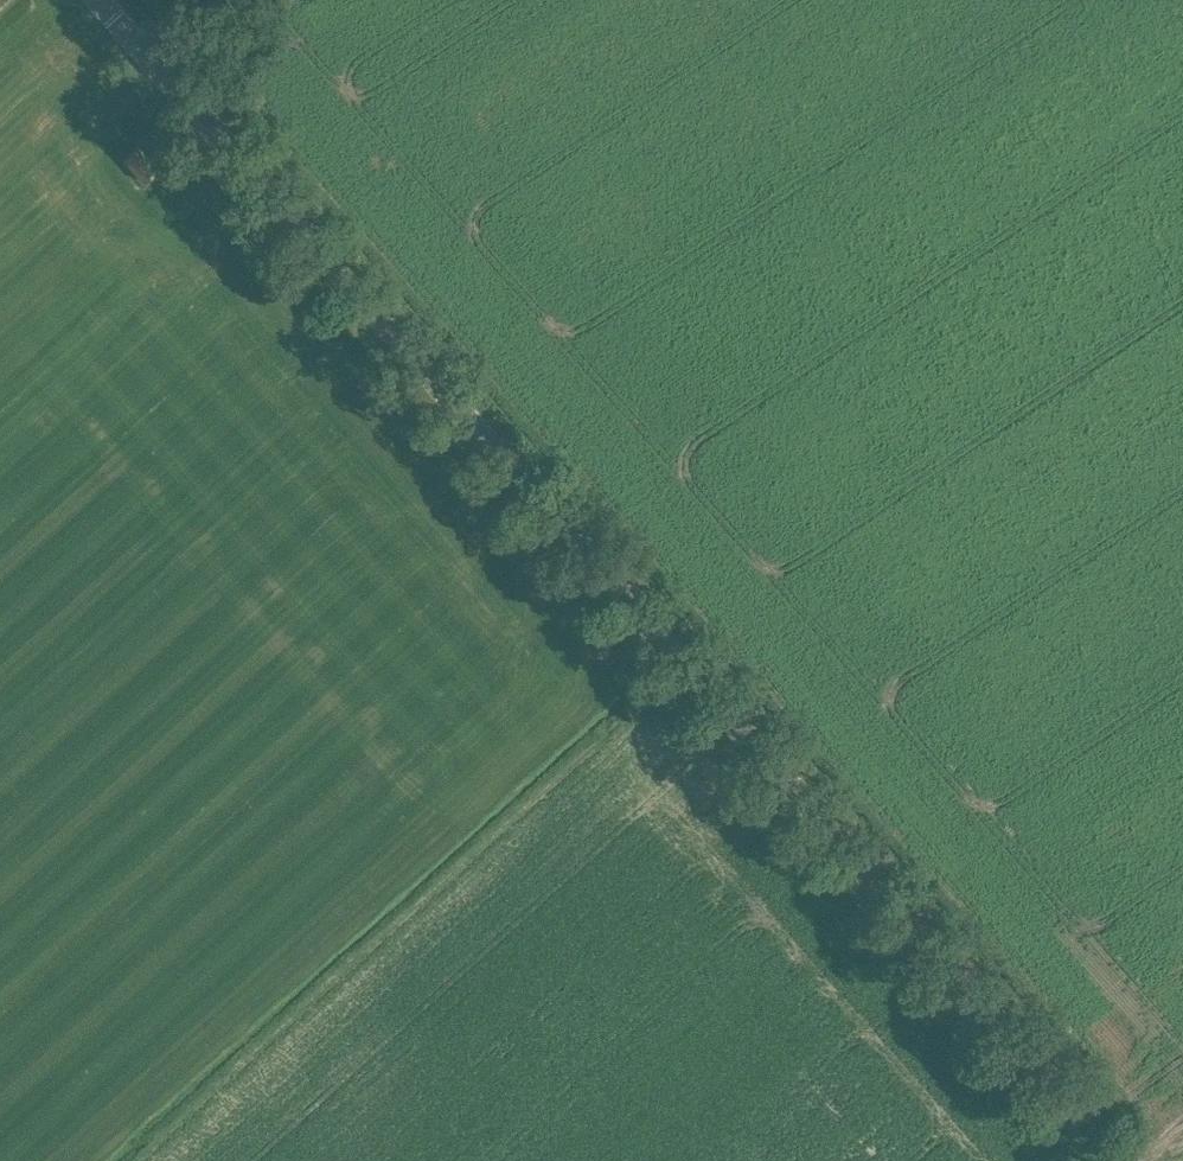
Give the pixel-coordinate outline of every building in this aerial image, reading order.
[(159,169),(138,145),(124,157),(145,181),(159,169)]
